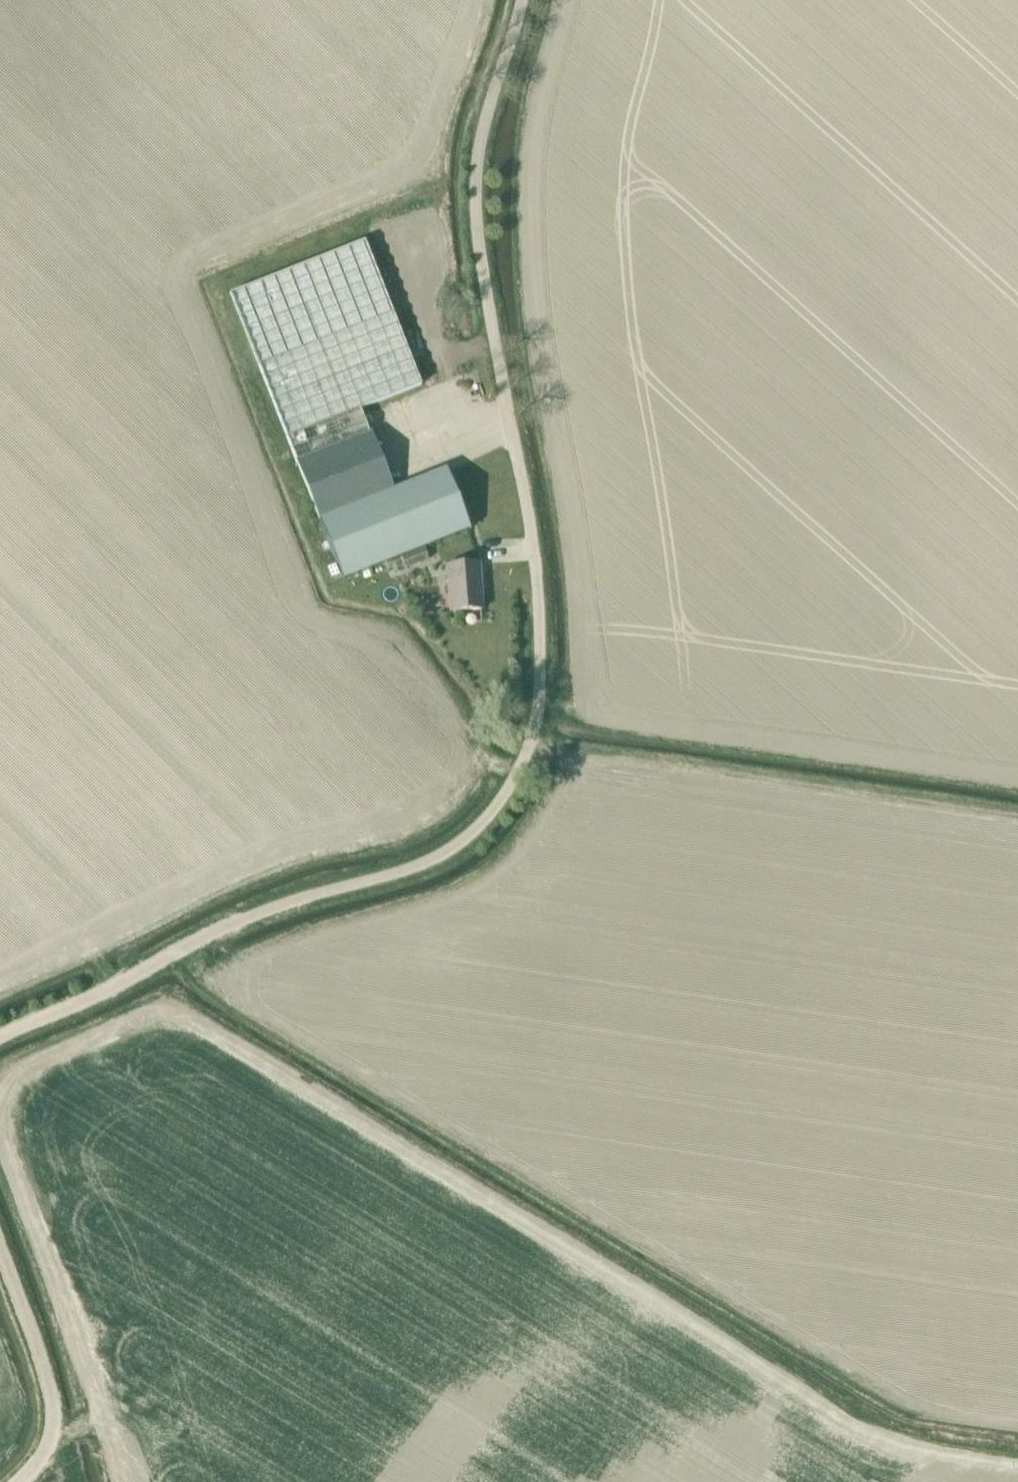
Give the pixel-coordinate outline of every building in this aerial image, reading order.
[(369,434),(359,410),(420,385),(363,241),(230,294),(258,366),(297,463),(369,434)] [(371,434),(297,463),(319,520),(343,580),(470,529),(446,469),(393,490),(371,434)] [(482,611),(479,564),(447,566),(450,613),(482,611)]
